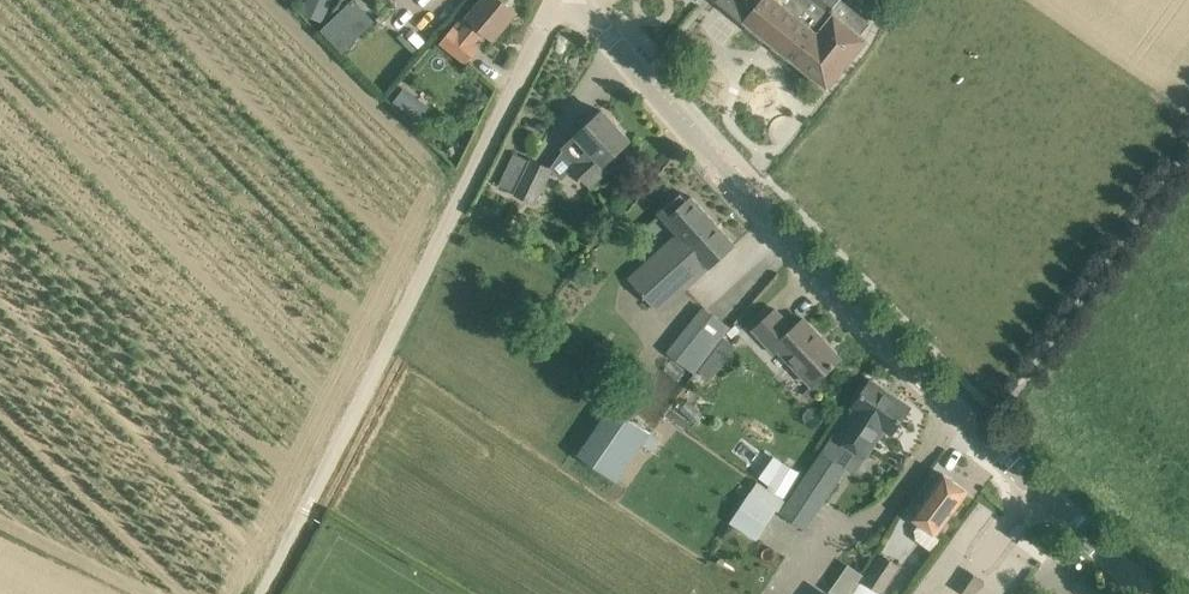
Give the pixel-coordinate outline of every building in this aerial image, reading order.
[(303,11),(325,21),(334,0),(308,0),(303,11)] [(484,30),(494,39),(517,11),(504,0),(482,0),(468,17),(472,20),(462,31),(456,25),(443,41),(467,62),(479,47),(474,42),(484,30)] [(748,22),(744,28),(762,42),(766,37),(774,43),(769,48),(788,63),(792,58),(828,87),(866,40),(861,36),(872,22),(845,0),(720,0),(748,22)] [(338,14),(322,29),(344,52),(360,36),(356,33),(338,14)] [(605,164),(631,139),(603,110),(564,147),(577,161),(573,165),(591,185),(609,168),(605,164)] [(533,159),(532,160),(516,152),(500,185),(536,203),(553,168),(533,159)] [(663,309),(718,260),(736,244),(692,196),(688,200),(682,192),(659,212),(684,239),(680,243),(675,238),(633,276),(663,309)] [(691,368),(696,372),(731,328),(706,307),(670,351),(673,354),(671,357),(688,371),(691,368)] [(814,384),(824,375),(842,358),(804,317),(794,327),(776,308),(754,328),(768,343),(773,339),(814,384)] [(713,354),(701,369),(710,377),(722,362),(713,354)] [(895,432),(899,426),(912,406),(872,379),(853,406),(858,409),(840,435),(837,433),(790,502),(760,481),(732,521),(758,539),(779,509),(784,511),(807,527),(848,466),(847,465),(858,449),(867,455),(886,427),(895,432)] [(579,453),(619,481),(627,470),(632,473),(636,467),(632,464),(645,445),(653,450),(661,438),(612,404),(579,453)] [(948,520),(955,510),(969,491),(944,473),(924,500),(925,501),(915,515),(937,531),(946,519),(948,520)] [(902,565),(883,553),(865,580),(857,593),(886,593),(884,592),(902,565)]
